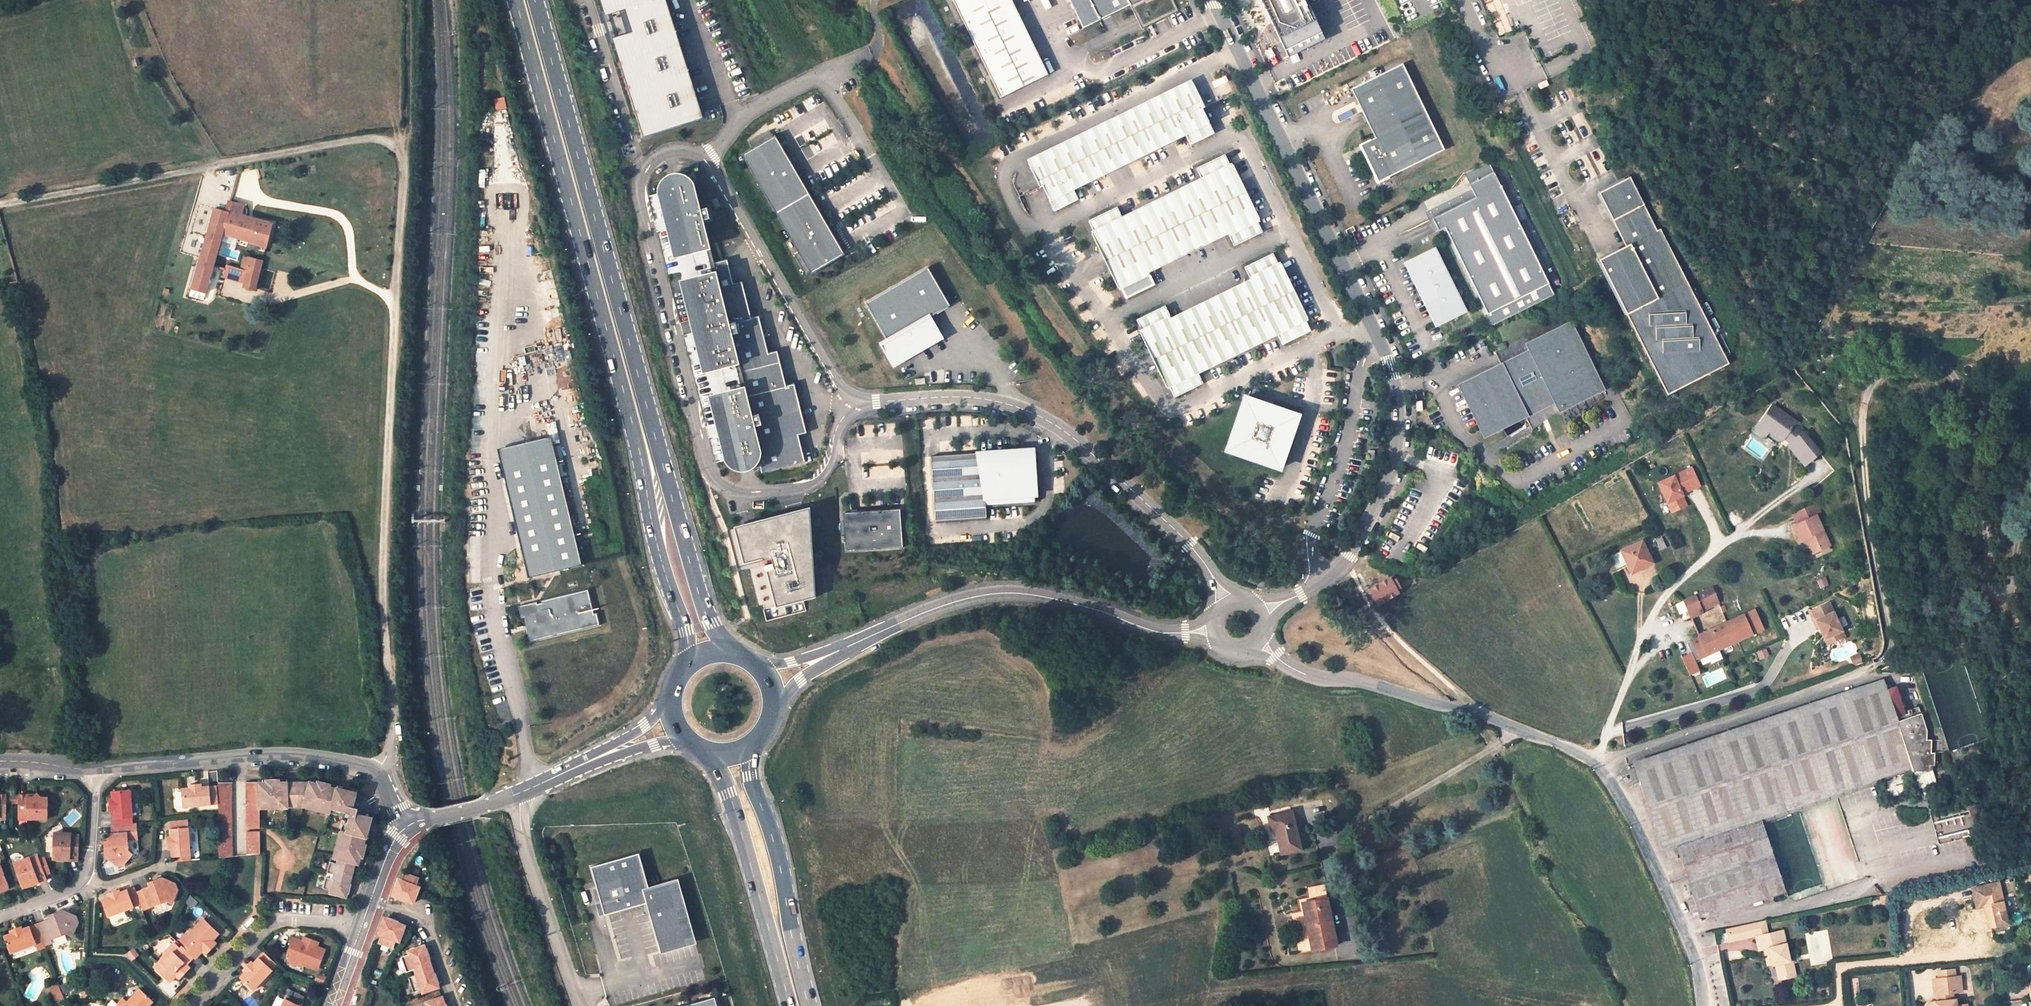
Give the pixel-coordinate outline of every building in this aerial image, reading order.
[(643,137),(703,118),(666,0),(599,0),(604,16),(624,10),(631,32),(612,38),(643,137)] [(1000,98),(1048,75),(1011,0),(953,0),(1000,98)] [(1083,28),(1141,0),(1070,0),(1083,28)] [(1287,54),(1324,36),(1307,0),(1262,0),(1287,54)] [(141,65),(139,58),(132,60),(134,67),(141,65)] [(1402,64),(1351,89),(1375,138),(1359,146),(1378,184),(1445,151),(1402,64)] [(1167,94),(1032,161),(1044,186),(1046,185),(1053,198),(1075,187),(1188,131),(1210,120),(1192,83),(1167,95),(1167,94)] [(495,100),(497,110),(508,108),(506,98),(495,100)] [(1210,120),(1188,131),(1193,142),(1215,132),(1210,120)] [(828,229),(775,138),(773,139),(770,133),(749,145),(753,150),(742,156),(798,254),(794,256),(804,274),(809,272),(810,275),(844,256),(842,253),(846,251),(835,232),(830,235),(827,230),(828,229)] [(1119,208),(1093,221),(1098,232),(1095,233),(1103,249),(1106,248),(1116,269),(1113,270),(1121,286),(1124,285),(1129,296),(1155,283),(1149,270),(1230,230),(1236,244),(1263,231),(1258,219),(1260,218),(1253,202),(1250,204),(1240,182),(1243,181),(1235,165),(1232,167),(1227,155),(1200,168),(1205,179),(1124,219),(1119,208)] [(1465,172),(1477,197),(1501,185),(1489,160),(1465,172)] [(663,180),(666,191),(685,186),(682,175),(663,180)] [(1603,192),(1629,245),(1599,260),(1666,396),(1728,365),(1634,176),(1603,192)] [(660,192),(676,254),(706,247),(699,221),(709,219),(707,208),(696,210),(690,185),(685,186),(666,191),(660,192)] [(1445,227),(1493,325),(1555,295),(1501,185),(1477,197),(1433,218),(1439,230),(1445,227)] [(1075,187),(1053,198),(1058,209),(1081,198),(1075,187)] [(716,198),(711,200),(716,208),(720,206),(716,198)] [(192,288),(206,292),(213,266),(222,233),(260,244),(266,246),(272,223),(242,215),(244,205),(228,201),(226,211),(215,208),(192,288)] [(1465,311),(1435,249),(1408,262),(1438,324),(1465,311)] [(1166,307),(1140,319),(1146,330),(1143,332),(1151,348),(1154,347),(1164,367),(1161,369),(1169,384),(1171,383),(1177,394),(1204,381),(1199,370),(1280,331),(1285,342),(1312,329),(1306,318),(1309,316),(1301,301),(1298,302),(1288,281),(1290,280),(1283,264),(1280,265),(1275,254),(1248,267),(1254,280),(1173,320),(1166,307)] [(251,258),(245,256),(242,270),(247,271),(251,258)] [(261,264),(258,263),(260,259),(251,256),(251,258),(247,271),(246,277),(244,287),(255,290),(261,264)] [(721,261),(710,264),(713,276),(683,283),(705,370),(734,362),(742,391),(757,452),(760,464),(762,473),(805,462),(798,435),(806,433),(795,383),(786,386),(777,351),(768,353),(759,316),(751,318),(742,281),(727,285),(721,261)] [(887,341),(930,317),(950,306),(928,267),(866,303),(887,341)] [(242,270),(234,268),(233,273),(246,277),(247,271),(242,270)] [(930,317),(887,341),(881,344),(893,365),(942,337),(930,317)] [(1526,345),(1530,352),(1502,366),(1459,386),(1479,428),(1520,407),(1552,393),(1554,397),(1553,397),(1559,411),(1597,392),(1596,390),(1602,387),(1571,324),(1526,345)] [(742,391),(712,398),(728,460),(733,459),(757,452),(742,391)] [(1520,407),(1479,428),(1484,435),(1525,416),(1532,429),(1559,411),(1553,397),(1554,397),(1552,393),(1520,407)] [(1298,416),(1246,398),(1228,451),(1279,469),(1298,416)] [(1770,405),(1757,423),(1767,430),(1780,439),(1783,436),(1789,440),(1786,444),(1802,464),(1818,452),(1801,432),(1800,433),(1789,426),(1793,421),(1770,405)] [(1767,430),(1757,423),(1753,429),(1763,435),(1767,430)] [(1783,436),(1780,439),(1786,444),(1789,440),(1783,436)] [(501,459),(528,577),(582,565),(555,446),(501,459)] [(1013,451),(931,457),(936,521),(986,518),(986,505),(1037,500),(1036,487),(1033,488),(1032,476),(1035,476),(1033,452),(1013,454),(1013,451)] [(757,452),(733,459),(736,470),(760,464),(757,452)] [(1692,467),(1659,483),(1673,512),(1688,505),(1682,490),(1686,488),(1687,491),(1701,484),(1692,467)] [(810,507),(800,510),(801,524),(811,523),(810,507)] [(900,509),(844,513),(846,551),(903,547),(900,509)] [(801,524),(800,510),(740,525),(741,526),(750,562),(759,559),(761,561),(764,571),(766,571),(776,607),(803,600),(804,600),(816,596),(811,523),(801,524)] [(1812,554),(1830,545),(1816,515),(1793,526),(1800,541),(1805,538),(1812,554)] [(741,526),(737,527),(746,562),(750,562),(741,526)] [(1662,538),(1656,540),(1660,550),(1666,547),(1662,538)] [(1617,569),(1626,564),(1629,563),(1633,571),(1652,562),(1642,540),(1610,556),(1617,569)] [(1825,578),(1818,581),(1821,588),(1828,585),(1825,578)] [(1395,591),(1400,588),(1394,579),(1390,581),(1389,580),(1370,591),(1377,603),(1380,601),(1393,594),(1396,592),(1395,591)] [(1690,617),(1703,612),(1702,610),(1701,607),(1717,600),(1712,587),(1683,600),(1690,617)] [(537,601),(518,605),(520,618),(523,617),(528,616),(530,627),(526,629),(529,641),(600,625),(597,613),(594,613),(590,614),(587,602),(591,601),(588,589),(540,600),(541,603),(537,604),(537,601)] [(1393,594),(1380,601),(1383,606),(1395,599),(1396,599),(1393,594)] [(1701,607),(1702,610),(1719,603),(1717,600),(1701,607)] [(1828,602),(1809,611),(1817,629),(1820,628),(1827,644),(1844,636),(1828,602)] [(1752,632),(1756,631),(1760,629),(1752,611),(1744,615),(1752,632)] [(1752,632),(1744,615),(1743,614),(1737,616),(1698,634),(1706,654),(1752,632)] [(1698,634),(1693,636),(1694,639),(1690,640),(1698,657),(1706,654),(1698,634)] [(1692,653),(1682,657),(1689,674),(1699,670),(1692,653)] [(1773,856),(1762,822),(1799,810),(1837,797),(1913,771),(1928,771),(1928,765),(1933,765),(1933,753),(1930,752),(1930,740),(1926,739),(1926,730),(1920,713),(1896,721),(1883,680),(1874,683),(1754,724),(1634,764),(1634,767),(1628,769),(1632,781),(1639,779),(1662,850),(1676,845),(1687,879),(1773,856)] [(296,802),(302,802),(301,806),(329,811),(330,808),(339,810),(339,808),(349,809),(349,811),(350,811),(348,820),(346,820),(345,829),(341,828),(337,854),(338,854),(337,860),(332,859),(331,870),(335,871),(334,876),(330,875),(328,886),(335,888),(352,890),(354,891),(355,885),(356,880),(351,879),(352,872),(354,872),(355,868),(356,860),(357,855),(361,856),(362,852),(364,839),(365,833),(369,833),(369,831),(371,820),(373,812),(370,812),(370,811),(370,807),(369,804),(368,801),(366,798),(364,795),(361,793),(358,791),(354,790),(355,787),(338,784),(334,783),(333,787),(331,797),(329,797),(330,787),(326,786),(314,784),(310,783),(308,794),(304,793),(304,789),(301,786),(298,785),(292,784),(292,781),(289,781),(285,781),(285,783),(285,793),(282,793),(282,783),(278,783),(265,783),(261,783),(261,793),(258,793),(258,783),(258,782),(251,782),(244,782),(244,804),(245,826),(259,826),(258,808),(285,808),(285,806),(295,806),(296,802)] [(230,824),(230,782),(217,782),(217,785),(217,804),(217,816),(217,858),(230,857),(230,824)] [(189,787),(181,787),(182,806),(210,804),(209,785),(195,786),(195,784),(189,784),(189,787)] [(217,785),(209,785),(210,804),(217,804),(217,785)] [(111,800),(112,806),(109,806),(110,812),(112,812),(113,820),(132,818),(129,790),(110,792),(111,800)] [(16,813),(25,813),(25,819),(46,819),(46,799),(39,799),(35,794),(30,799),(25,798),(25,795),(16,795),(16,797),(16,804),(16,813)] [(1275,829),(1282,854),(1300,849),(1291,812),(1269,817),(1272,830),(1275,829)] [(132,818),(113,820),(114,827),(133,825),(132,818)] [(169,829),(185,828),(185,819),(168,821),(169,829)] [(108,852),(104,852),(105,857),(116,866),(124,865),(131,855),(127,852),(126,841),(136,840),(135,825),(133,825),(114,827),(110,827),(111,835),(106,836),(107,843),(108,852)] [(175,862),(190,861),(186,828),(185,828),(169,829),(168,829),(169,837),(170,843),(167,843),(167,846),(168,849),(171,849),(172,857),(174,857),(175,862)] [(244,841),(245,855),(259,854),(259,831),(244,831),(244,841)] [(62,833),(62,835),(53,835),(53,858),(67,859),(67,854),(79,855),(79,838),(72,838),(72,835),(72,833),(62,833)] [(636,854),(588,867),(601,916),(644,904),(658,953),(687,945),(670,882),(646,889),(636,854)] [(49,872),(43,856),(37,858),(43,874),(49,872)] [(1699,916),(1716,914),(1784,891),(1773,856),(1687,879),(1699,916)] [(21,887),(34,881),(33,878),(43,874),(37,858),(30,861),(28,858),(28,857),(19,860),(20,862),(12,865),(21,887)] [(0,866),(0,890),(8,887),(0,866)] [(408,869),(405,877),(399,893),(398,895),(404,897),(409,899),(410,897),(411,894),(418,897),(422,886),(423,884),(420,883),(423,875),(408,869)] [(396,892),(399,893),(405,877),(402,876),(401,879),(396,892)] [(156,880),(157,883),(150,886),(143,889),(149,906),(150,907),(166,901),(170,903),(175,889),(173,883),(160,879),(156,880)] [(1985,905),(1990,927),(2009,923),(2001,881),(1973,887),(1977,906),(1985,905)] [(113,894),(107,896),(100,899),(107,916),(140,904),(135,892),(133,886),(119,892),(118,889),(112,891),(113,894)] [(140,904),(142,909),(149,906),(143,889),(135,892),(140,904)] [(1892,893),(1879,895),(1881,905),(1884,905),(1885,911),(1894,909),(1892,893)] [(1301,901),(1312,951),(1341,945),(1330,895),(1301,901)] [(75,916),(63,910),(58,912),(59,916),(51,919),(36,924),(44,946),(52,943),(51,940),(67,934),(72,936),(78,923),(75,916)] [(407,926),(400,923),(402,920),(402,918),(399,916),(397,916),(395,916),(393,916),(391,916),(388,922),(389,923),(390,924),(391,926),(392,928),(391,930),(386,928),(384,932),(381,939),(397,945),(400,938),(402,938),(407,926)] [(1766,920),(1749,924),(1751,936),(1756,935),(1769,932),(1766,920)] [(202,952),(205,954),(211,948),(208,945),(213,940),(219,934),(205,921),(200,921),(181,941),(185,945),(183,948),(193,957),(195,959),(202,952)] [(16,931),(10,934),(4,936),(10,954),(35,944),(38,951),(45,948),(44,946),(36,924),(23,929),(21,926),(18,928),(15,929),(16,931)] [(1726,929),(1729,941),(1751,936),(1749,924),(1726,929)] [(1756,935),(1760,950),(1765,948),(1769,948),(1772,964),(1776,963),(1780,979),(1796,976),(1792,959),(1790,960),(1783,930),(1769,932),(1756,935)] [(325,949),(316,946),(310,945),(311,940),(302,938),(301,942),(291,939),(287,953),(290,954),(288,962),(315,970),(319,967),(325,949)] [(169,983),(175,977),(180,972),(183,975),(189,968),(186,965),(193,957),(183,948),(182,947),(180,950),(174,944),(155,965),(155,970),(169,983)] [(440,983),(442,982),(441,976),(439,972),(437,972),(434,973),(432,966),(429,959),(432,958),(434,957),(433,952),(431,946),(429,947),(413,953),(405,955),(410,971),(418,968),(419,971),(420,973),(411,976),(417,991),(425,989),(440,983)] [(132,949),(126,954),(132,961),(138,955),(132,949)] [(264,950),(257,957),(271,970),(277,964),(264,950)] [(245,970),(239,976),(252,989),(271,970),(257,957),(252,962),(250,960),(246,964),(248,966),(245,970)] [(1962,976),(1934,978),(1936,994),(1937,994),(1938,1001),(1929,1001),(1926,1005),(1967,1005),(1967,1004),(1957,1005),(1956,999),(1954,999),(1954,992),(1963,991),(1962,976)] [(148,1005),(153,1000),(139,987),(126,1001),(122,998),(116,1004),(118,1005),(147,1005),(148,1005)] [(285,997),(281,1005),(300,1005),(301,1004),(285,997)] [(449,1003),(447,1003),(444,1004),(442,997),(429,1001),(430,1004),(425,1005),(450,1005),(449,1003)]
